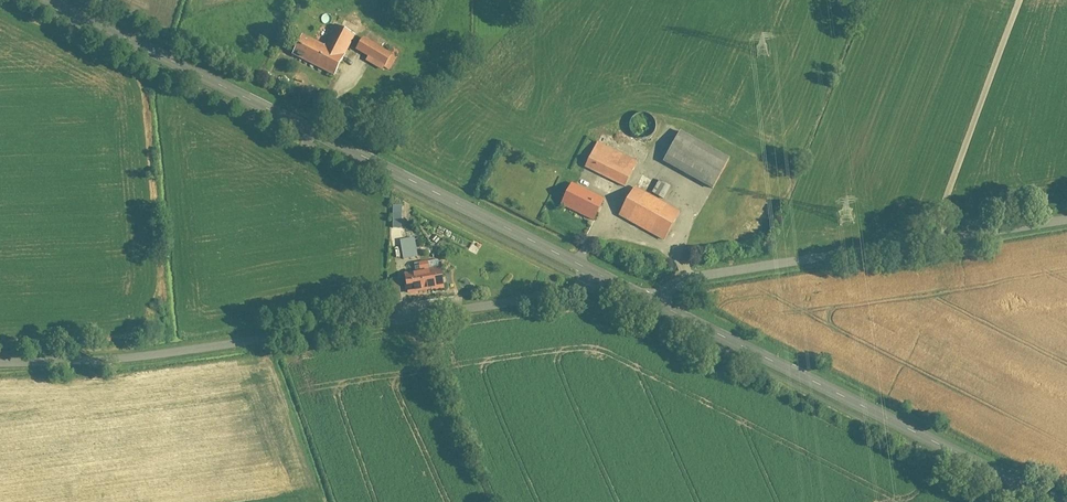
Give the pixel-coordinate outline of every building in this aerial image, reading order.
[(307,36),(296,57),(336,78),(357,40),(336,29),(327,46),(307,36)] [(370,36),(360,53),(387,69),(397,51),(370,36)] [(632,129),(633,134),(637,140),(645,143),(651,141),(657,136),(658,127),(655,120),(648,116),(639,117),(635,121),(632,129)] [(684,132),(666,164),(715,191),(733,160),(684,132)] [(597,147),(587,169),(628,188),(638,167),(597,147)] [(572,188),(562,207),(595,223),(605,204),(572,188)] [(638,191),(623,218),(667,242),(681,215),(638,191)] [(403,202),(395,202),(394,216),(402,216),(403,202)] [(417,236),(401,238),(403,262),(419,260),(417,236)] [(406,272),(410,296),(447,290),(443,266),(406,272)]
